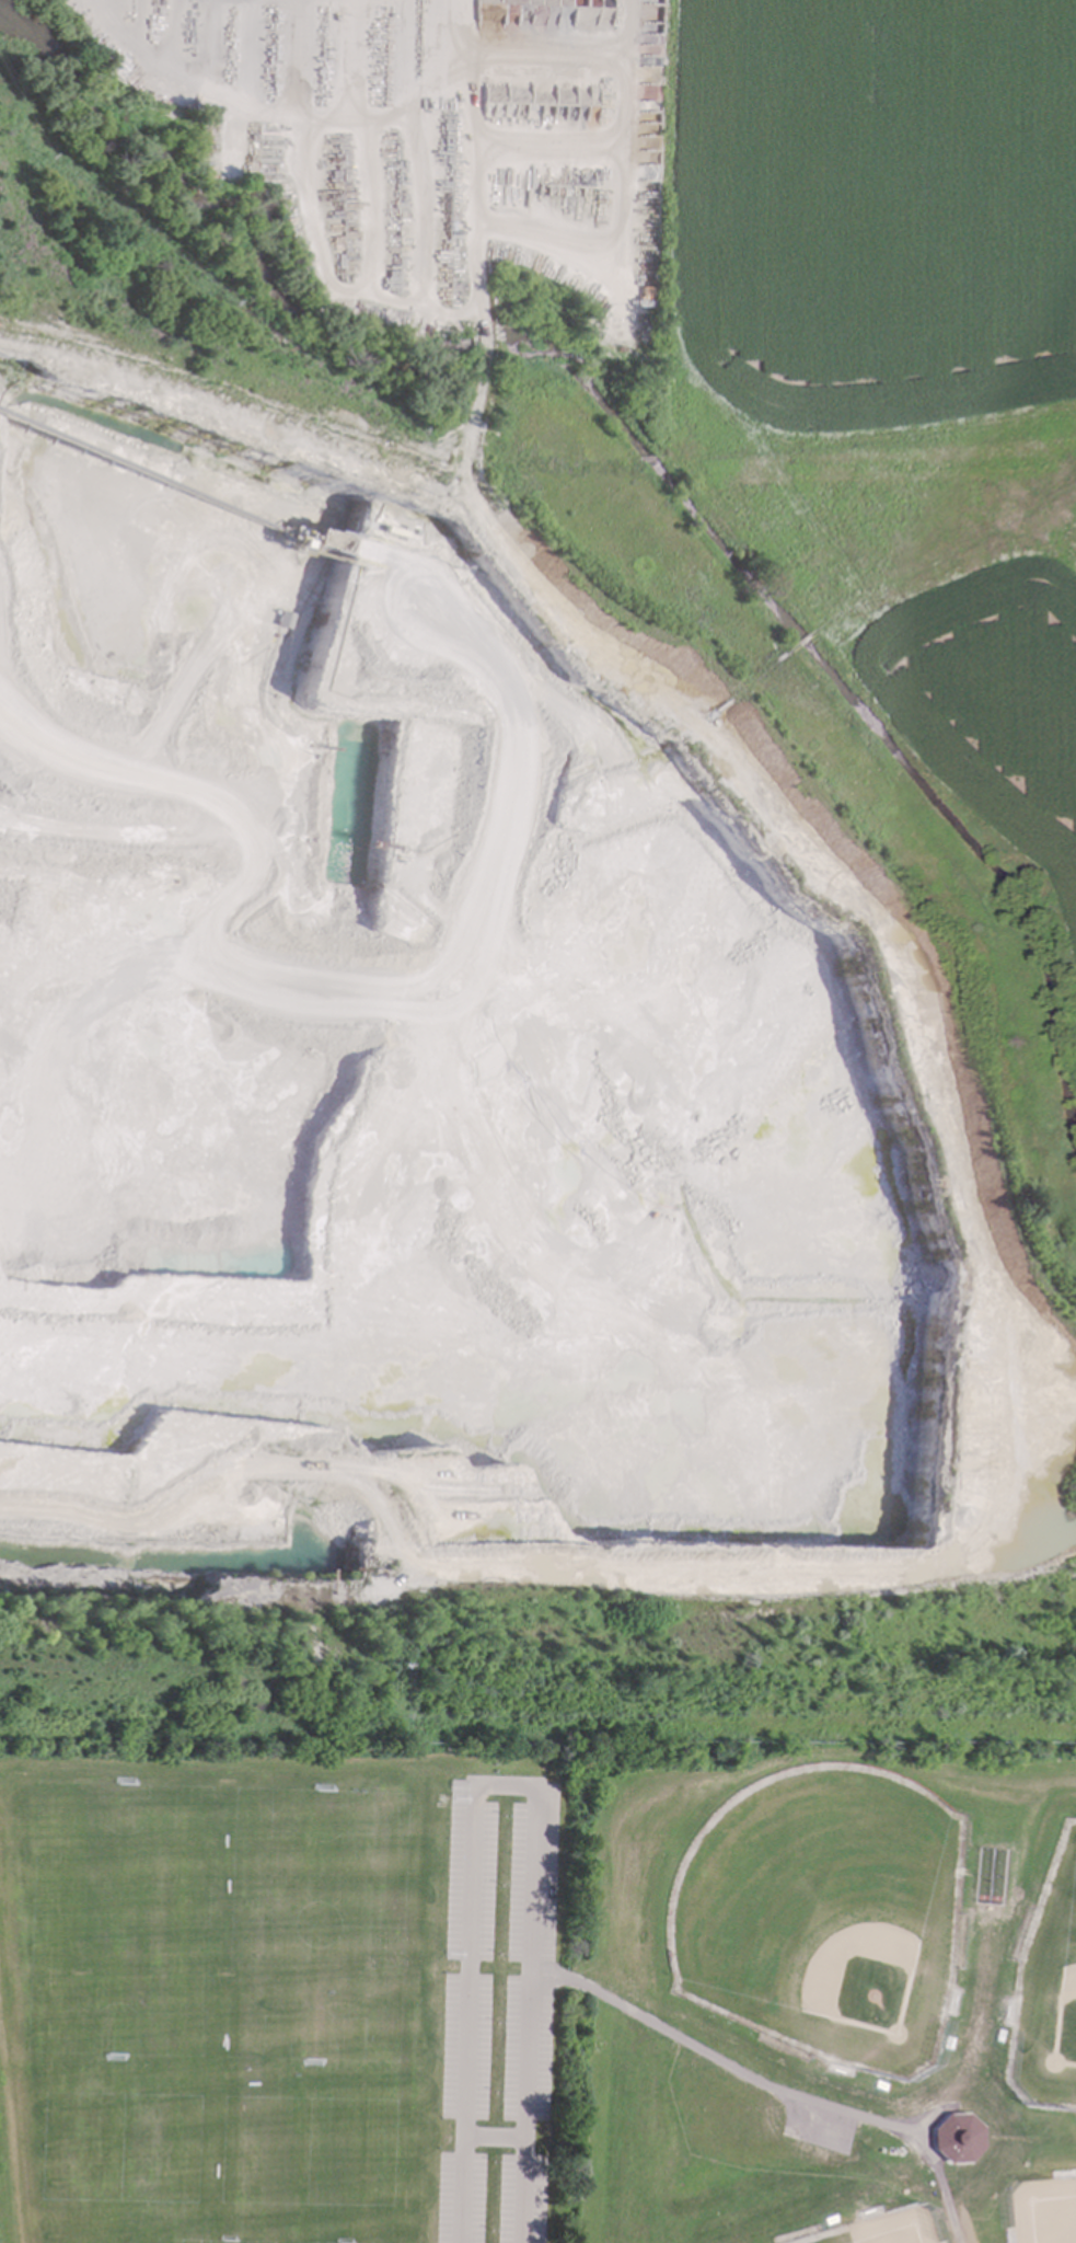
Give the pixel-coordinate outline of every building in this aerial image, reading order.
[(979,2125),(971,2125),(970,2114),(942,2115),(942,2126),(933,2126),(934,2164),(980,2163),(979,2125)]
